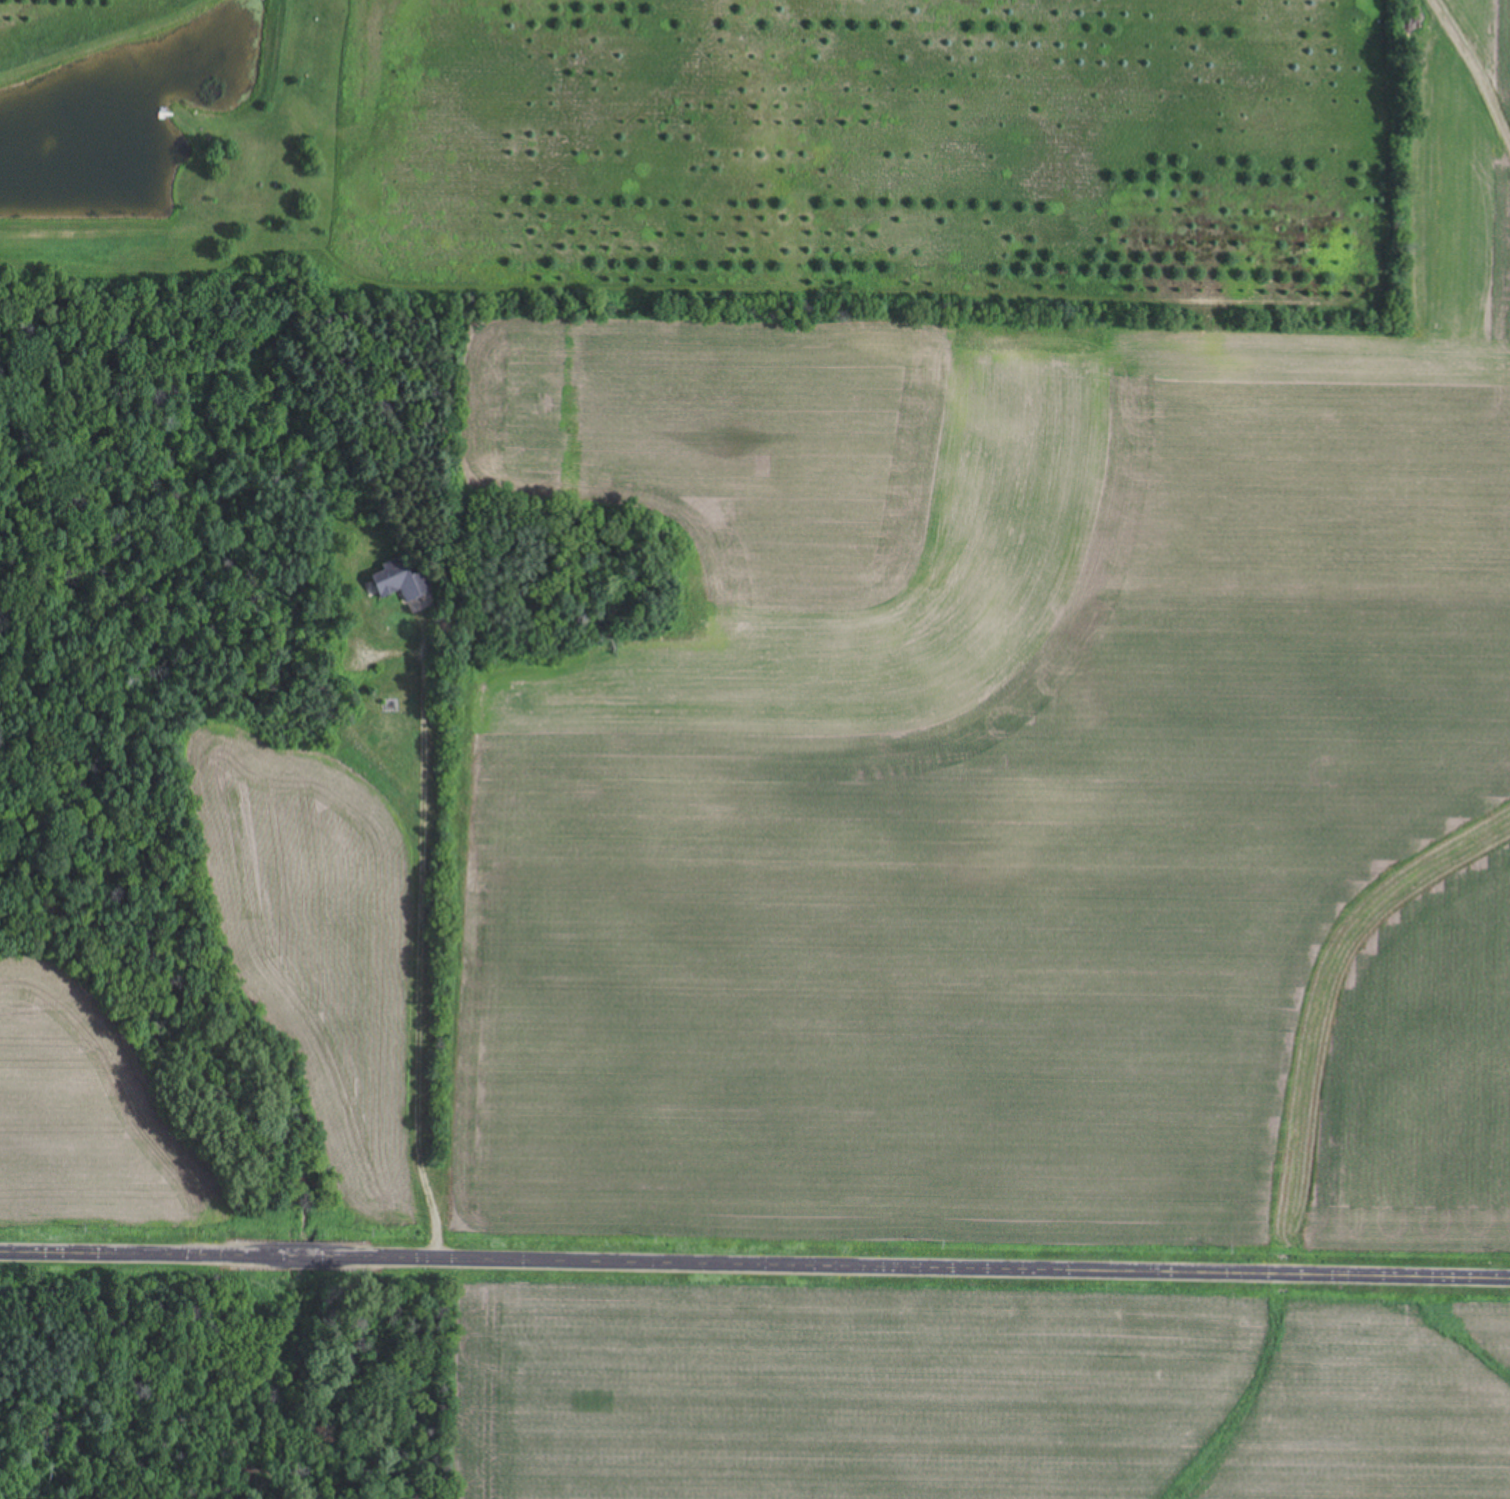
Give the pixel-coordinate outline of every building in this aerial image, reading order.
[(383,566),(386,573),(373,577),(382,600),(402,592),(406,603),(432,593),(423,571),(411,576),(404,558),(383,566)]
